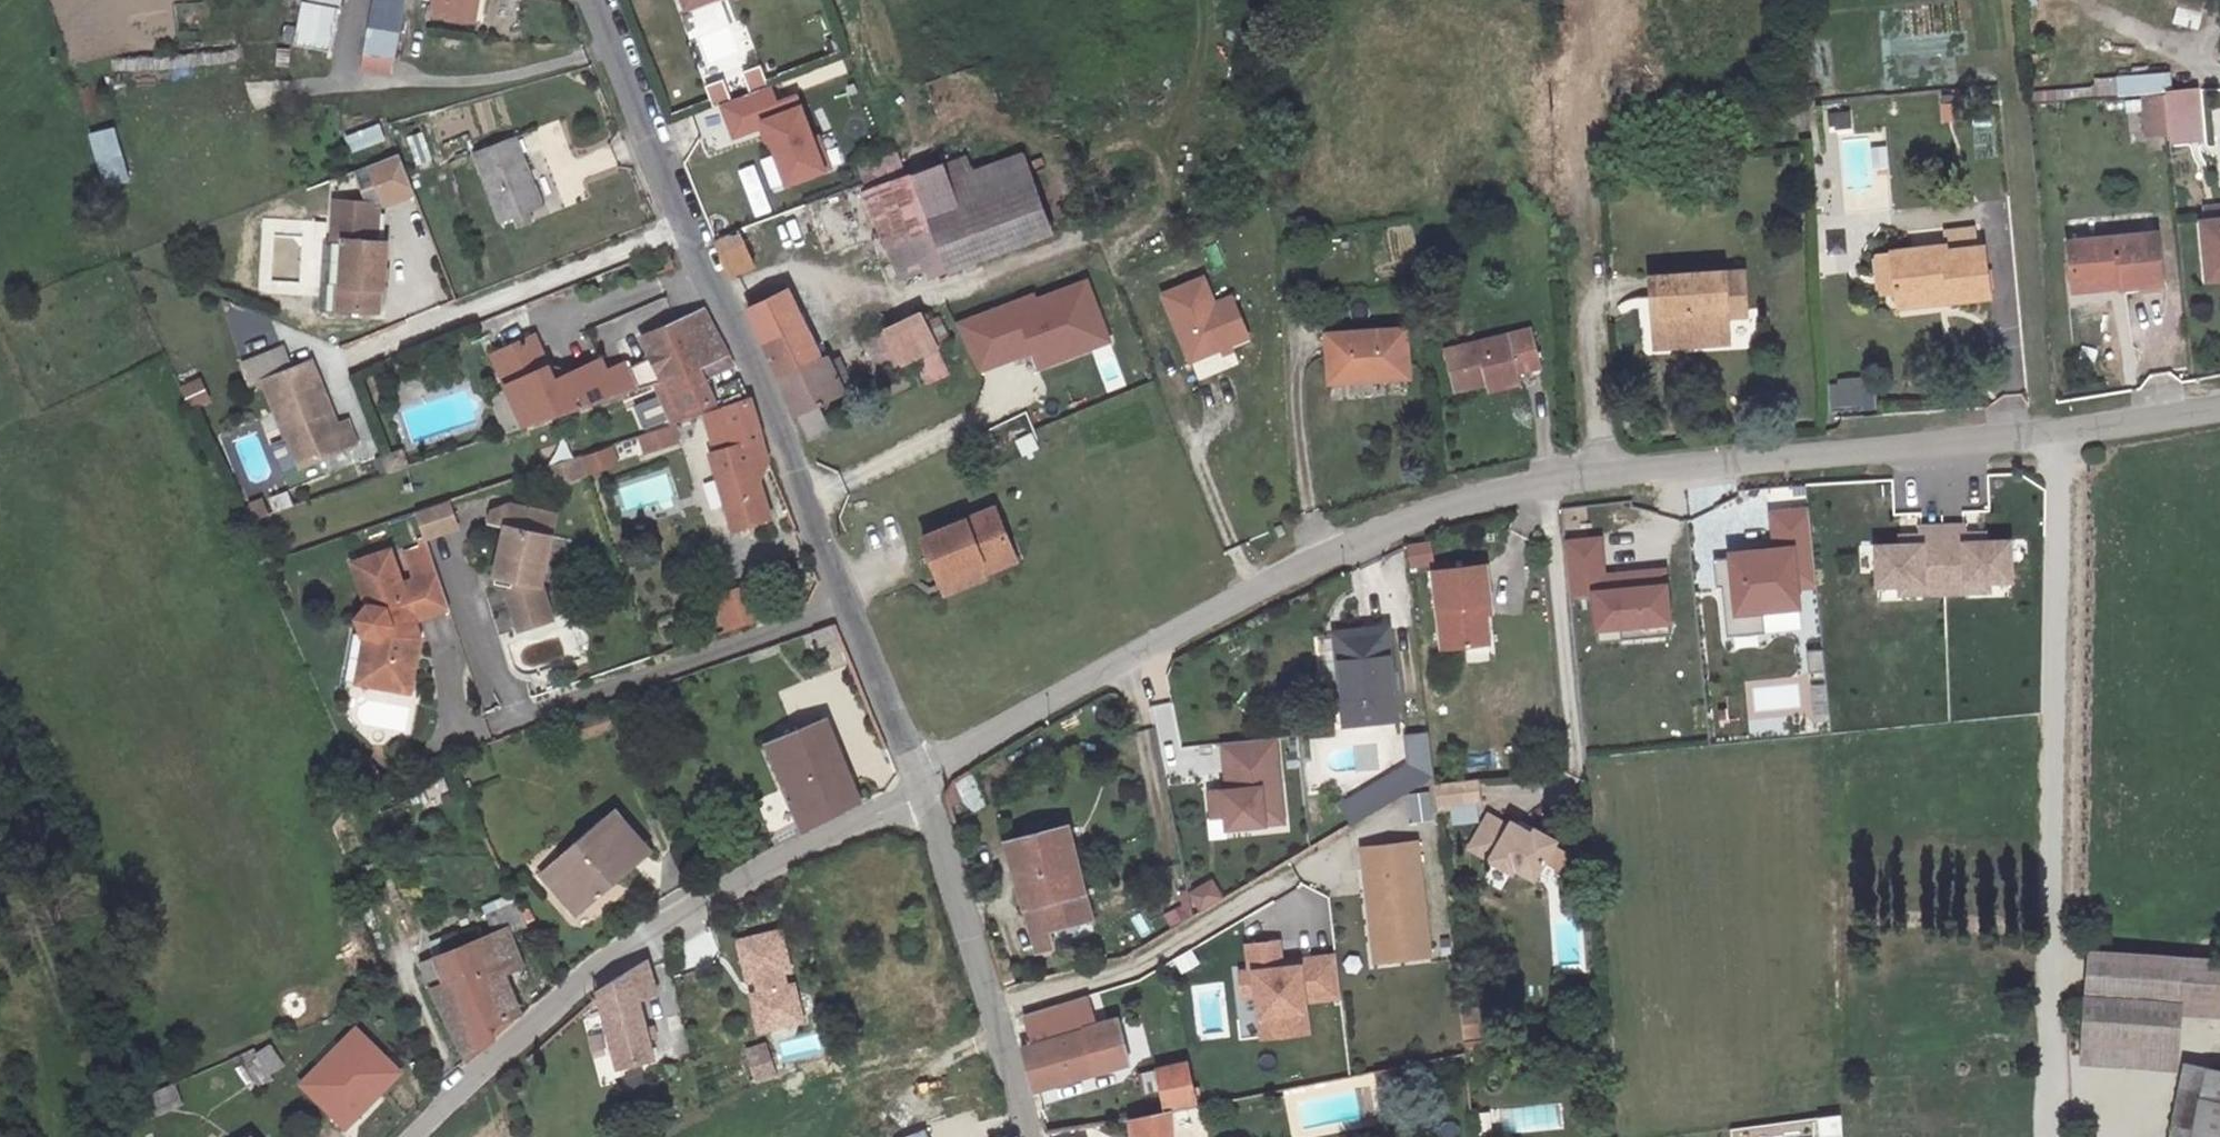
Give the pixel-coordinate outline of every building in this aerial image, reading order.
[(303,3),(294,45),(329,53),(338,10),(337,10),(339,0),(307,0),(306,3),(303,3)] [(362,68),(390,74),(403,0),(374,0),(362,68)] [(430,11),(478,19),(481,0),(432,0),(430,11)] [(2186,3),(2219,14),(2219,0),(2187,0),(2186,3)] [(2174,22),(2200,28),(2205,9),(2179,3),(2174,22)] [(238,70),(237,50),(182,54),(184,75),(238,70)] [(731,101),(723,81),(708,87),(716,108),(724,105),(736,136),(767,124),(789,180),(823,167),(801,110),(780,119),(760,67),(742,74),(750,94),(731,101)] [(2160,81),(2163,122),(2164,133),(2193,130),(2189,80),(2160,81)] [(2160,81),(2135,83),(2139,123),(2163,122),(2160,81)] [(1959,121),(1959,93),(1940,93),(1940,121),(1959,121)] [(1854,126),(1853,110),(1831,111),(1832,127),(1854,126)] [(102,182),(129,177),(120,125),(93,130),(102,182)] [(353,149),(385,139),(382,127),(349,137),(353,149)] [(408,134),(415,164),(433,160),(426,130),(408,134)] [(371,162),(382,205),(416,196),(405,153),(371,162)] [(907,178),(940,271),(942,277),(1052,238),(1023,156),(945,184),(938,167),(907,178)] [(539,160),(493,176),(519,247),(533,240),(538,250),(552,244),(548,235),(563,229),(539,160)] [(738,170),(756,218),(771,212),(753,165),(738,170)] [(940,271),(907,178),(860,194),(892,282),(919,273),(920,278),(940,271)] [(2195,213),(2219,211),(2219,199),(2194,201),(2195,213)] [(379,210),(335,205),(329,245),(339,247),(335,283),(330,283),(326,308),(373,314),(376,290),(381,290),(385,245),(375,243),(379,210)] [(2195,213),(2193,215),(2198,272),(2219,270),(2219,211),(2195,213)] [(1962,220),(1936,222),(1938,241),(1964,238),(1962,220)] [(2060,230),(2065,273),(2113,268),(2115,278),(2152,274),(2147,223),(2060,230)] [(739,232),(716,241),(731,277),(753,268),(739,232)] [(1934,236),(1881,242),(1885,279),(1886,288),(1937,282),(1938,290),(1978,286),(1973,237),(1964,238),(1938,241),(1934,241),(1934,236)] [(1870,280),(1885,279),(1881,242),(1867,243),(1870,280)] [(329,245),(324,244),(317,307),(326,308),(330,283),(335,283),(339,247),(329,245)] [(1640,267),(1645,325),(1702,321),(1720,319),(1720,304),(1737,303),(1733,258),(1640,267)] [(2113,268),(2065,273),(2066,282),(2115,278),(2113,268)] [(1037,289),(964,316),(980,360),(1033,341),(1043,368),(1061,361),(1057,350),(1093,337),(1088,324),(1106,317),(1090,275),(1039,294),(1037,289)] [(1196,360),(1234,343),(1218,304),(1206,278),(1168,294),(1196,360)] [(1886,295),(1938,290),(1937,282),(1886,288),(1886,295)] [(748,308),(809,438),(829,429),(817,404),(853,387),(839,357),(823,365),(788,289),(748,308)] [(1235,296),(1218,304),(1234,343),(1252,336),(1235,296)] [(681,367),(661,375),(675,411),(709,398),(702,378),(730,365),(702,308),(664,323),(681,367)] [(914,386),(945,371),(917,311),(858,339),(874,376),(903,363),(914,386)] [(1057,350),(1061,361),(1115,341),(1106,317),(1088,324),(1093,337),(1057,350)] [(1703,333),(1702,321),(1645,325),(1646,338),(1703,333)] [(643,382),(661,375),(681,367),(664,323),(641,333),(649,353),(626,361),(624,356),(602,364),(597,352),(554,370),(544,348),(502,365),(515,399),(524,422),(526,428),(643,382)] [(1399,325),(1321,333),(1325,370),(1364,367),(1365,376),(1404,372),(1399,325)] [(1453,392),(1483,385),(1481,380),(1517,372),(1540,367),(1531,328),(1443,349),(1453,392)] [(1035,346),(1033,341),(980,360),(982,365),(1035,346)] [(284,350),(256,361),(297,464),(342,447),(334,427),(309,360),(291,367),(284,350)] [(1364,367),(1325,370),(1326,380),(1365,376),(1364,367)] [(1481,380),(1483,385),(1485,392),(1520,384),(1517,372),(1481,380)] [(675,411),(661,375),(643,382),(658,418),(675,411)] [(1833,411),(1872,409),(1871,377),(1831,379),(1833,411)] [(743,396),(737,379),(713,388),(718,404),(743,396)] [(524,422),(515,399),(496,407),(505,430),(524,422)] [(752,473),(766,467),(744,400),(718,408),(727,450),(706,456),(724,533),(734,529),(738,541),(766,531),(752,473)] [(334,427),(342,447),(354,442),(346,423),(334,427)] [(1017,439),(1024,456),(1041,449),(1033,432),(1017,439)] [(405,451),(400,434),(389,437),(394,454),(405,451)] [(394,454),(389,437),(380,439),(386,456),(394,454)] [(616,447),(561,458),(565,478),(620,467),(616,447)] [(1806,484),(1779,488),(1781,502),(1808,499),(1806,484)] [(279,533),(261,493),(250,496),(247,497),(262,531),(265,537),(279,533)] [(457,529),(448,502),(416,513),(426,540),(457,529)] [(1716,583),(1722,583),(1726,635),(1759,632),(1757,610),(1798,607),(1796,585),(1814,583),(1807,508),(1771,512),(1774,550),(1714,556),(1716,583)] [(495,584),(509,587),(508,598),(517,629),(551,621),(542,584),(555,518),(513,509),(495,584)] [(927,543),(947,585),(987,566),(989,572),(1018,558),(997,510),(927,543)] [(1877,545),(1878,585),(1900,584),(1923,583),(1923,593),(1967,592),(1966,582),(1988,581),(2011,580),(2010,541),(1985,542),(1965,542),(1965,534),(1964,525),(1921,527),(1921,535),(1922,544),(1901,544),(1877,545)] [(1965,542),(1985,542),(1985,533),(1965,534),(1965,542)] [(1607,534),(1571,537),(1573,575),(1597,574),(1602,638),(1625,636),(1624,623),(1674,619),(1670,567),(1645,569),(1645,573),(1630,574),(1630,570),(1610,572),(1607,534)] [(1922,544),(1921,535),(1901,536),(1901,544),(1922,544)] [(1410,568),(1434,564),(1431,542),(1406,545),(1410,568)] [(446,611),(436,576),(402,585),(391,550),(351,562),(364,605),(349,615),(350,627),(355,637),(364,639),(354,681),(404,693),(419,640),(412,618),(446,611)] [(947,585),(952,596),(992,578),(989,572),(987,566),(947,585)] [(1489,606),(1484,566),(1431,572),(1440,653),(1468,650),(1467,641),(1488,638),(1484,606),(1489,606)] [(1573,575),(1574,589),(1598,587),(1597,574),(1573,575)] [(1966,582),(1967,592),(1989,591),(1988,581),(1966,582)] [(1923,583),(1900,584),(1901,594),(1923,593),(1923,583)] [(766,617),(756,585),(724,594),(734,626),(766,617)] [(1674,619),(1624,623),(1625,636),(1675,633),(1674,619)] [(1387,628),(1339,631),(1343,720),(1391,718),(1387,628)] [(1322,665),(1338,663),(1334,635),(1318,637),(1322,665)] [(1467,641),(1468,650),(1489,648),(1488,638),(1467,641)] [(762,741),(794,841),(857,810),(824,718),(819,721),(816,713),(787,724),(789,731),(762,741)] [(1289,816),(1286,727),(1224,730),(1225,776),(1209,777),(1210,808),(1227,807),(1227,820),(1289,816)] [(1433,772),(1429,727),(1406,730),(1408,768),(1409,786),(1433,772)] [(1342,803),(1350,819),(1409,786),(1408,768),(1342,803)] [(1438,785),(1439,804),(1469,801),(1467,783),(1438,785)] [(1432,792),(1410,793),(1411,821),(1433,819),(1432,792)] [(609,813),(544,871),(584,916),(649,857),(609,813)] [(1494,813),(1475,845),(1517,871),(1521,865),(1542,878),(1564,841),(1540,826),(1537,830),(1517,817),(1514,824),(1494,813)] [(1068,823),(1007,840),(1035,953),(1061,947),(1057,931),(1094,921),(1068,823)] [(1439,955),(1425,836),(1366,841),(1378,961),(1439,955)] [(1553,865),(1566,872),(1575,852),(1562,846),(1553,865)] [(1189,887),(1198,911),(1226,900),(1217,876),(1189,887)] [(464,1066),(502,1029),(497,1020),(514,1011),(500,977),(516,969),(504,934),(520,927),(510,904),(487,913),(494,931),(478,938),(472,925),(453,933),(458,947),(432,957),(443,982),(432,987),(464,1066)] [(736,943),(757,1031),(800,1021),(780,933),(736,943)] [(1286,937),(1247,939),(1248,964),(1239,965),(1240,998),(1257,996),(1258,1036),(1317,1034),(1314,998),(1339,997),(1337,950),(1298,951),(1299,959),(1287,960),(1286,937)] [(2088,951),(2082,1042),(2179,1048),(2183,1002),(2219,1004),(2219,960),(2088,951)] [(632,970),(639,999),(657,993),(648,961),(632,970)] [(595,991),(617,1069),(653,1060),(639,999),(632,970),(595,991)] [(1032,1046),(1099,1027),(1091,1000),(1025,1019),(1032,1046)] [(1486,1036),(1486,1006),(1462,1006),(1462,1036),(1486,1036)] [(1032,1046),(1021,1049),(1033,1090),(1130,1062),(1118,1021),(1099,1027),(1032,1046)] [(350,1028),(332,1045),(326,1039),(305,1061),(311,1067),(295,1084),(341,1128),(395,1072),(350,1028)] [(768,1040),(744,1047),(755,1084),(780,1076),(768,1040)] [(262,1053),(270,1073),(284,1067),(276,1047),(262,1053)] [(1185,1061),(1156,1067),(1165,1106),(1194,1100),(1185,1061)] [(2194,1062),(2178,1136),(2219,1136),(2219,1068),(2194,1062)] [(1127,1114),(1130,1136),(1171,1136),(1167,1108),(1127,1114)]
